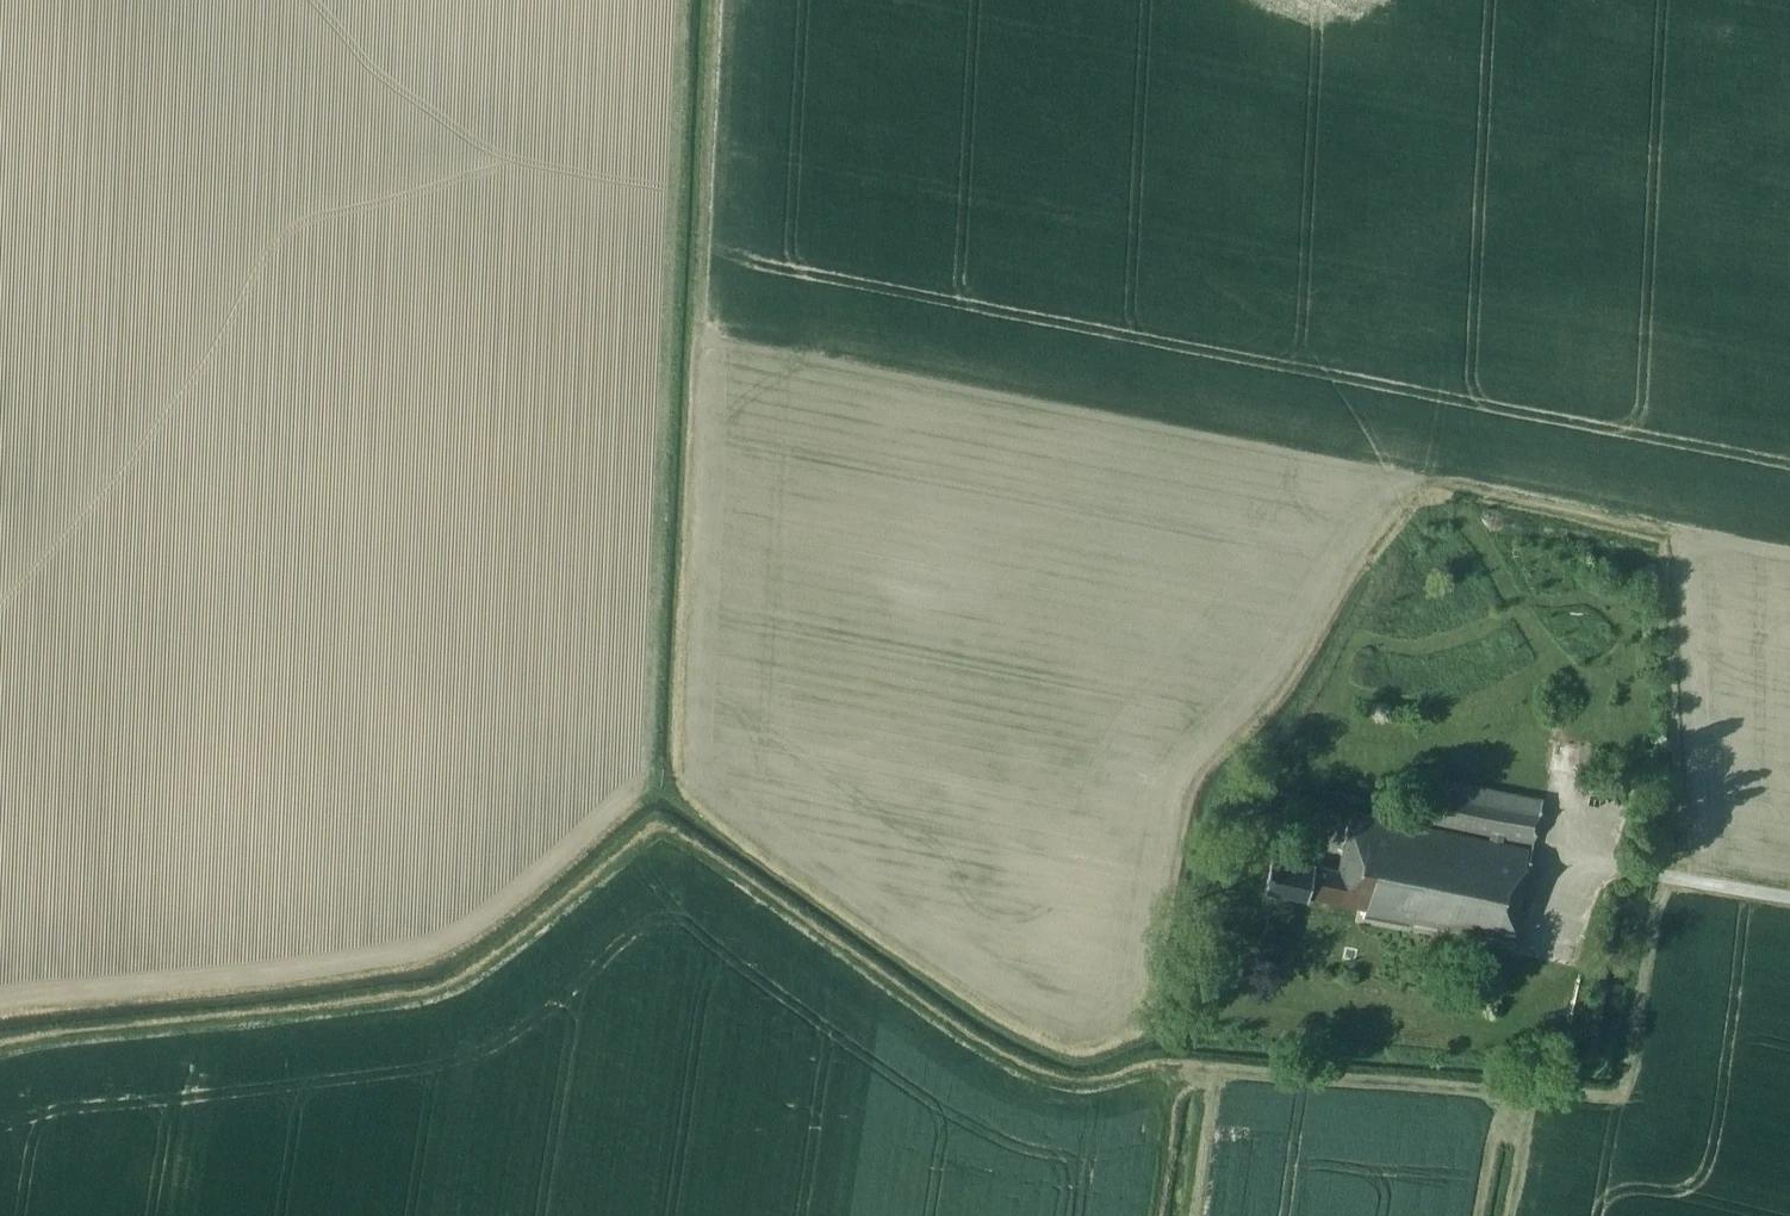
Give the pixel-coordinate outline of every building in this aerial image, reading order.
[(1563,773),(1578,775),(1583,746),(1554,741),(1549,770),(1563,773)] [(1443,780),(1435,821),(1535,840),(1543,799),(1443,780)] [(1273,855),(1266,890),(1310,899),(1310,896),(1366,907),(1364,916),(1513,943),(1534,847),(1353,809),(1340,869),(1273,855)] [(1317,843),(1329,832),(1318,821),(1306,832),(1317,843)] [(1669,838),(1659,836),(1656,853),(1666,854),(1669,838)]
